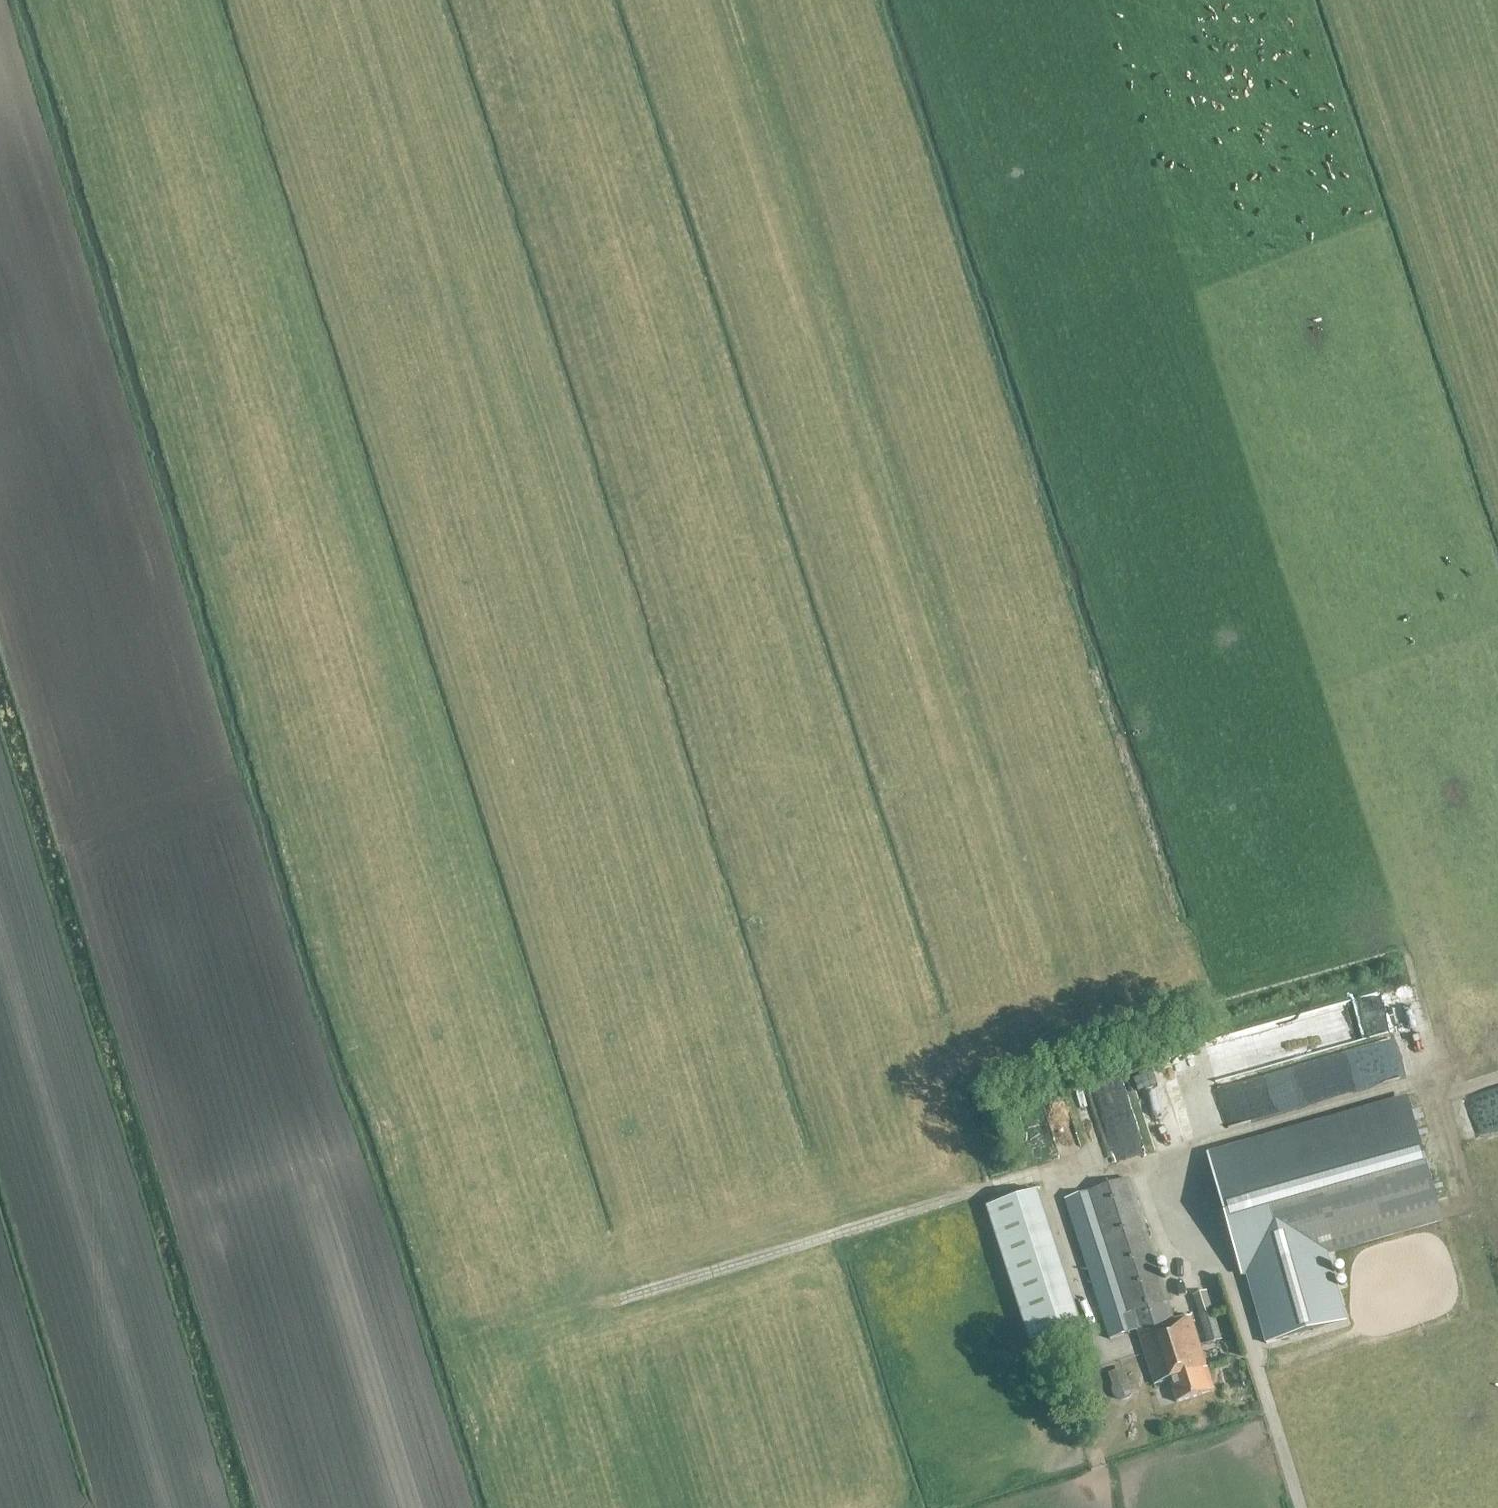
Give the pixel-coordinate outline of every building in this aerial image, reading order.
[(1322,1029),(1387,1013),(1382,991),(1316,1007),(1322,1029)] [(1315,1011),(1263,1029),(1269,1046),(1321,1029),(1315,1011)] [(1218,1062),(1214,1045),(1186,1052),(1190,1069),(1218,1062)] [(1106,1083),(1124,1147),(1150,1139),(1131,1076),(1106,1083)] [(1178,1082),(1152,1090),(1167,1141),(1193,1133),(1178,1082)] [(1097,1086),(1086,1089),(1094,1117),(1105,1113),(1097,1086)] [(1074,1095),(1059,1099),(1065,1124),(1081,1120),(1074,1095)] [(1033,1102),(1035,1121),(1045,1120),(1042,1101),(1033,1102)] [(1232,1151),(1266,1269),(1441,1219),(1408,1101),(1232,1151)] [(1109,1339),(1135,1330),(1153,1384),(1168,1379),(1176,1401),(1214,1389),(1191,1315),(1176,1321),(1174,1318),(1173,1318),(1129,1179),(1065,1200),(1086,1274),(1109,1339)] [(1056,1292),(1074,1287),(1044,1185),(996,1199),(1032,1326),(1064,1317),(1056,1292)] [(1206,1345),(1208,1344),(1221,1341),(1207,1292),(1192,1296),(1206,1345)] [(1131,1395),(1123,1369),(1108,1374),(1116,1400),(1131,1395)]
